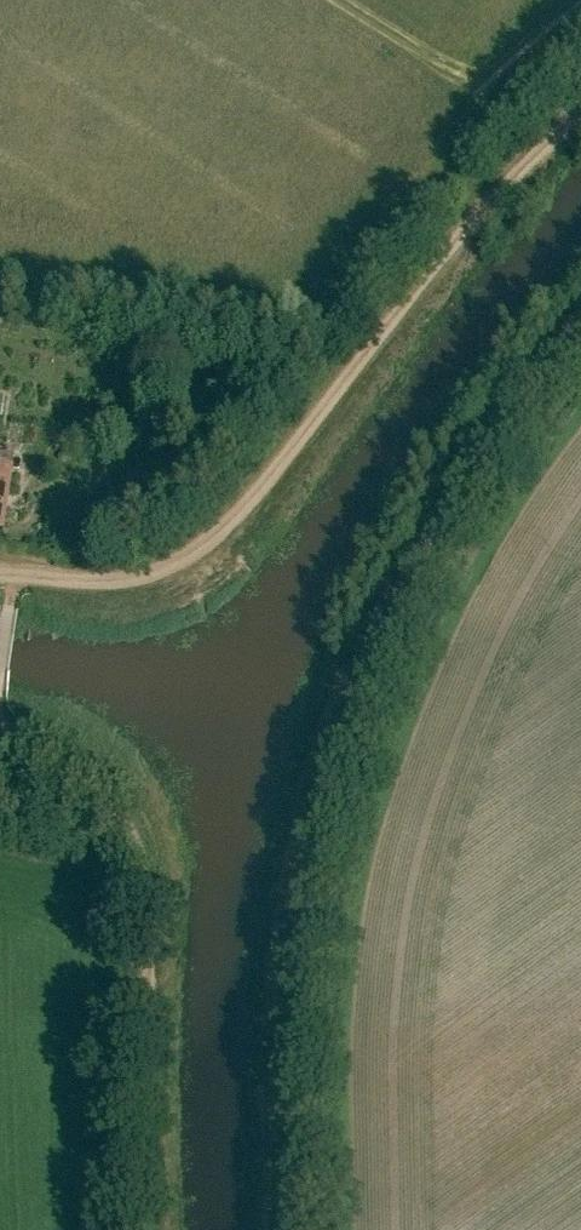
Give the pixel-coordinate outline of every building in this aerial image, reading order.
[(6,530),(14,469),(0,467),(0,529),(6,530)]
